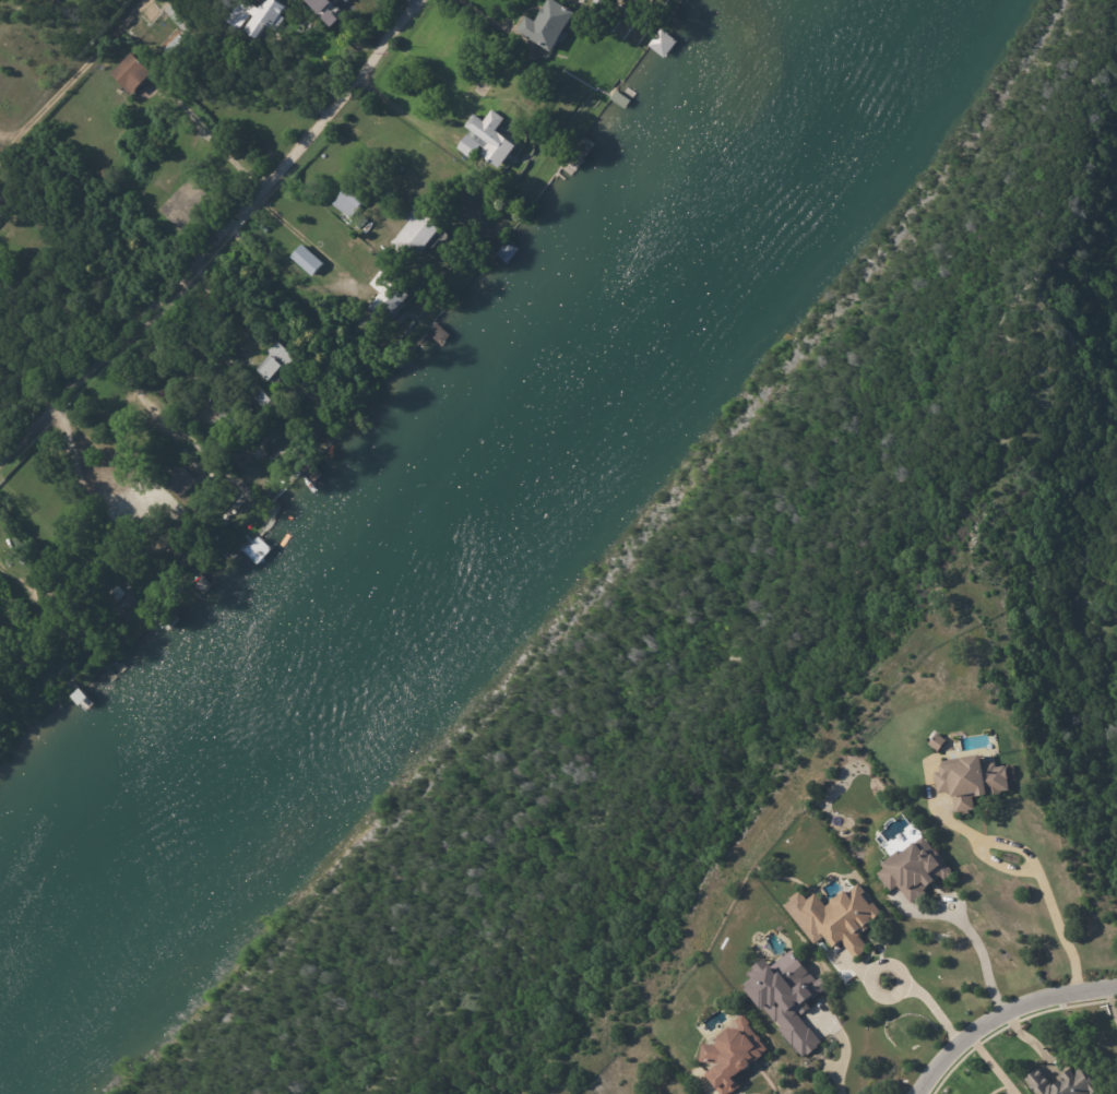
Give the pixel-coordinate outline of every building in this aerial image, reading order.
[(245,33),(267,0),(274,0),(286,9),(281,17),(285,20),(275,34),(266,28),(258,41),(245,33)] [(346,0),(306,0),(331,29),(354,9),(346,0)] [(538,20),(550,0),(559,0),(568,5),(569,4),(573,7),(572,8),(578,11),(566,31),(571,34),(566,41),(560,39),(554,50),(520,29),(530,14),(538,20)] [(183,36),(194,47),(178,62),(166,50),(181,34),(183,36)] [(154,74),(134,95),(112,75),(134,52),(156,73),(154,74)] [(298,80),(294,84),(289,78),(300,68),(306,74),(298,80)] [(511,155),(502,167),(496,163),(495,164),(490,159),(483,153),(487,147),(483,144),(473,158),(459,147),(472,130),(466,126),(475,114),(485,120),(494,109),(506,118),(498,130),(519,145),(511,155)] [(99,174),(105,168),(111,175),(106,180),(99,174)] [(356,177),(373,190),(353,218),(334,204),(355,176),(356,177)] [(439,222),(443,227),(420,254),(411,247),(402,252),(393,242),(400,237),(399,236),(409,223),(407,219),(417,206),(435,215),(439,222)] [(304,243),(325,263),(313,276),(292,257),(304,243)] [(412,295),(390,322),(371,307),(382,293),(371,284),(382,271),(412,295)] [(288,369),(285,367),(273,381),(258,369),(271,355),(269,353),(278,341),(298,358),(288,369)] [(239,365),(274,401),(266,408),(231,372),(239,365)] [(252,411),(235,432),(217,418),(236,395),(246,402),(250,396),(257,401),(251,407),(253,409),(252,411)] [(195,460),(206,472),(182,497),(169,484),(177,477),(174,474),(179,467),(182,472),(194,459),(195,460)] [(174,512),(179,518),(180,516),(195,533),(185,543),(193,554),(185,562),(168,547),(155,559),(142,545),(165,524),(152,510),(164,498),(175,510),(174,511),(174,512)] [(119,586),(127,595),(112,608),(105,600),(119,586)] [(947,738),(949,739),(940,751),(930,744),(939,732),(947,738)] [(996,762),(999,761),(999,765),(1009,764),(1013,788),(975,795),(977,808),(972,809),(972,812),(964,813),(964,810),(958,811),(954,794),(950,794),(950,790),(940,793),(937,772),(946,770),(944,762),(966,759),(965,754),(985,751),(987,763),(996,762)] [(935,882),(930,884),(929,883),(928,884),(930,885),(926,889),(929,892),(920,899),(919,897),(913,903),(900,884),(893,890),(879,872),(887,867),(883,864),(902,848),(904,852),(926,834),(935,845),(930,847),(935,853),(939,849),(949,860),(947,861),(951,867),(952,866),(954,869),(954,870),(958,875),(952,879),(951,877),(947,880),(943,875),(935,882)] [(868,929),(860,935),(870,948),(857,959),(843,940),(835,947),(824,932),(821,935),(811,923),(828,909),(825,907),(834,901),(834,900),(848,888),(851,891),(860,883),(868,891),(865,893),(872,904),(876,902),(883,913),(875,919),(876,923),(871,926),(871,927),(868,929)] [(801,960),(819,980),(824,976),(831,986),(817,998),(815,996),(808,1001),(812,1008),(805,1014),(801,1011),(799,1013),(811,1027),(823,1042),(819,1045),(820,1047),(810,1055),(809,1053),(805,1057),(795,1045),(794,1046),(781,1030),(784,1027),(780,1021),(777,1022),(758,997),(754,998),(749,990),(751,989),(749,987),(750,987),(747,983),(753,977),(750,973),(756,968),(754,967),(767,958),(773,965),(774,964),(775,964),(794,950),(801,960)] [(734,1092),(731,1093),(722,1093),(708,1074),(715,1068),(716,1069),(724,1062),(722,1060),(717,1062),(703,1061),(704,1043),(720,1044),(721,1037),(732,1028),(739,1028),(741,1026),(737,1021),(746,1013),(752,1022),(750,1024),(759,1035),(761,1036),(763,1038),(763,1041),(770,1049),(764,1054),(765,1055),(757,1061),(756,1061),(752,1063),(752,1065),(750,1067),(746,1069),(738,1075),(738,1074),(735,1077),(742,1086),(734,1093),(734,1092)] [(1096,1093),(1095,1093),(1092,1093),(1091,1093),(1089,1093),(1040,1093),(1027,1079),(1042,1067),(1058,1085),(1068,1077),(1066,1074),(1073,1068),(1077,1072),(1084,1067),(1094,1078),(1095,1078),(1108,1093),(1107,1093),(1097,1093),(1096,1093)]
